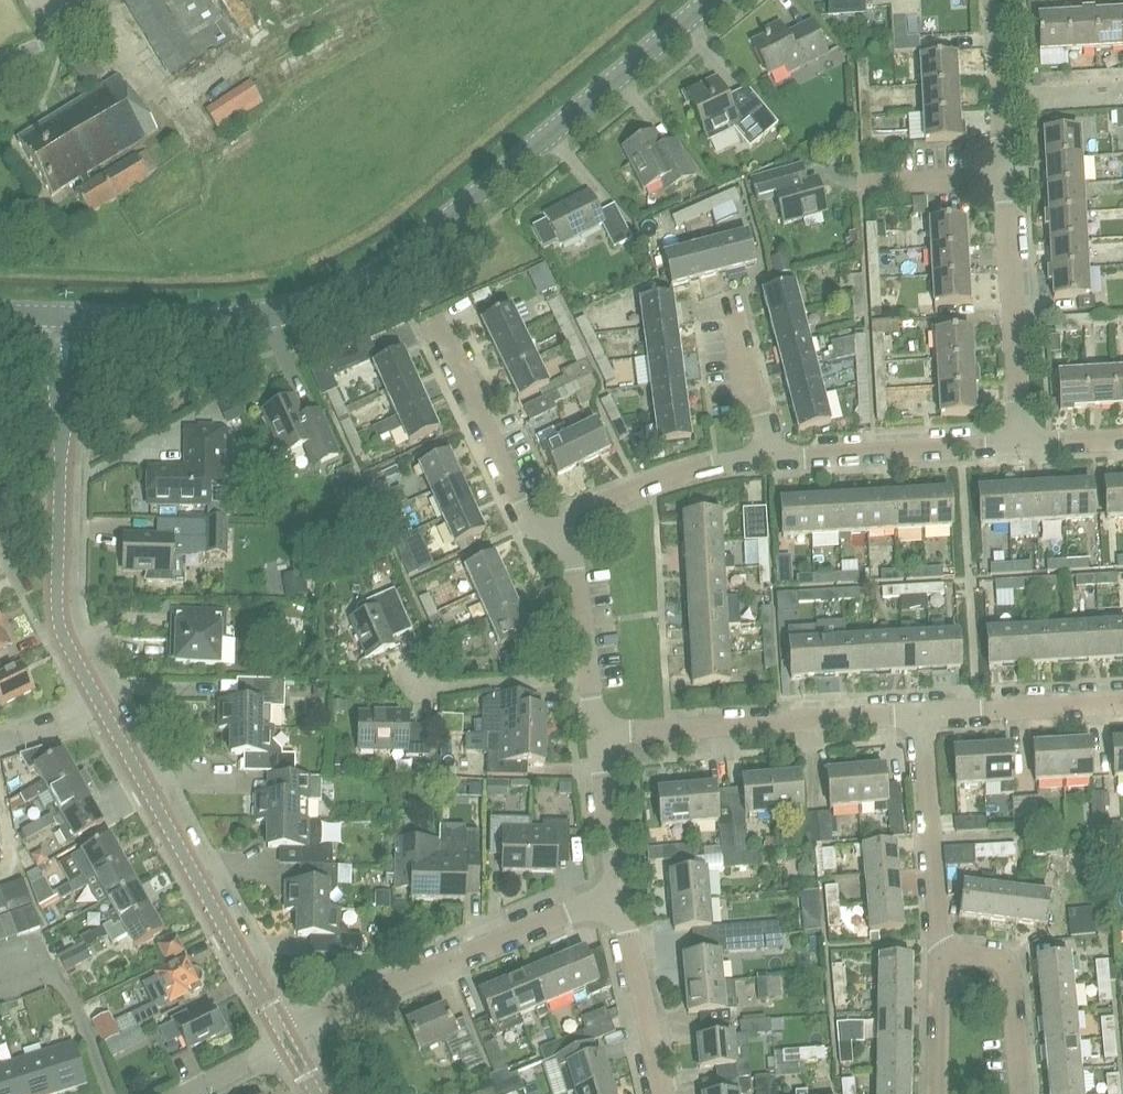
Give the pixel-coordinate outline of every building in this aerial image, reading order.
[(169,78),(233,38),(209,0),(123,0),(169,78)] [(827,12),(861,11),(861,7),(888,6),(888,0),(826,0),(827,12)] [(889,19),(917,18),(916,0),(888,0),(888,6),(889,19)] [(1095,49),(1093,13),(1094,13),(1094,8),(1081,9),(1081,14),(1066,15),(1068,51),(1095,49)] [(1121,12),(1094,13),(1093,13),(1095,49),(1122,48),(1122,44),(1121,12)] [(1068,51),(1066,15),(1037,17),(1039,52),(1068,51)] [(785,66),(788,72),(826,53),(811,23),(785,36),(779,24),(763,32),(766,38),(753,44),(768,75),(785,66)] [(919,38),(892,39),(893,53),(920,52),(919,38)] [(79,89),(105,73),(87,44),(67,57),(79,75),(73,78),(79,89)] [(921,85),(956,83),(955,55),(919,57),(921,85)] [(858,89),(868,89),(867,61),(856,61),(858,89)] [(1096,72),(1096,81),(1122,80),(1122,70),(1096,72)] [(1096,81),(1096,72),(1069,74),(1069,83),(1096,81)] [(1069,83),(1069,74),(1041,75),(1041,85),(1069,83)] [(150,134),(117,78),(17,140),(52,196),(150,134)] [(206,109),(220,132),(262,103),(260,97),(264,93),(257,80),(251,84),(249,81),(206,109)] [(716,80),(686,93),(706,138),(731,127),(749,148),(778,124),(757,99),(733,117),(716,80)] [(957,97),(960,97),(959,85),(956,85),(956,83),(921,85),(922,114),(958,112),(957,97)] [(858,89),(860,118),(870,117),(868,89),(858,89)] [(963,126),(959,126),(958,112),(922,114),(924,142),(963,140),(963,126)] [(871,145),(870,117),(860,118),(861,146),(871,145)] [(1042,130),(1044,158),(1080,156),(1078,128),(1042,130)] [(654,132),(622,147),(643,189),(661,180),(666,190),(693,177),(679,149),(666,156),(654,132)] [(115,198),(135,185),(148,177),(135,155),(121,164),(101,177),(101,176),(74,192),(90,215),(116,200),(115,198)] [(1082,184),(1080,156),(1044,158),(1046,186),(1082,184)] [(756,197),(774,191),(805,183),(801,166),(751,180),(756,197)] [(805,183),(774,191),(783,224),(826,213),(817,180),(805,183)] [(1082,184),(1046,186),(1046,198),(1042,199),(1043,214),(1047,214),(1083,212),(1082,184)] [(671,216),(676,226),(738,198),(734,188),(671,216)] [(546,220),(533,226),(543,246),(556,240),(560,246),(605,224),(611,235),(608,237),(613,248),(632,238),(615,204),(600,212),(589,190),(543,213),(546,220)] [(1048,222),(1049,242),(1085,240),(1083,212),(1047,214),(1043,214),(1043,222),(1048,222)] [(930,248),(966,246),(964,217),(929,219),(930,248)] [(867,251),(878,251),(877,238),(885,238),(884,224),(876,224),(875,223),(865,223),(867,251)] [(727,271),(719,240),(717,232),(706,235),(708,243),(691,247),(699,279),(718,274),(719,276),(726,274),(726,272),(727,271)] [(719,240),(727,271),(746,267),(747,269),(754,266),(754,265),(755,264),(747,233),(719,240)] [(1085,242),(1085,240),(1049,242),(1051,270),(1087,268),(1086,250),(1095,250),(1094,241),(1085,242)] [(966,246),(930,248),(932,276),(968,274),(966,246)] [(699,279),(691,247),(662,254),(670,286),(690,281),(691,283),(698,281),(697,279),(699,279)] [(869,280),(879,279),(878,262),(888,261),(889,251),(878,251),(867,251),(869,280)] [(1051,278),(1052,298),(1079,296),(1080,308),(1095,308),(1094,295),(1088,296),(1087,268),(1051,270),(1046,270),(1047,278),(1051,278)] [(853,297),(863,297),(862,275),(852,274),(853,297)] [(968,274),(932,276),(933,304),(969,303),(968,274)] [(879,279),(869,280),(870,309),(881,308),(879,279)] [(762,290),(769,318),(801,310),(794,282),(762,290)] [(484,300),(492,297),(488,288),(480,291),(484,300)] [(554,317),(564,313),(555,294),(545,299),(554,317)] [(640,299),(643,329),(676,324),(673,305),(675,304),(674,295),(672,296),(672,295),(640,299)] [(864,318),(863,297),(853,297),(854,318),(864,318)] [(480,320),(493,346),(522,332),(510,306),(480,320)] [(769,318),(777,347),(808,338),(801,310),(769,318)] [(564,313),(554,317),(567,343),(576,339),(564,313)] [(1080,316),(1081,326),(1111,324),(1111,314),(1080,316)] [(1111,324),(1122,324),(1122,314),(1111,314),(1111,324)] [(584,340),(594,336),(584,316),(575,320),(584,340)] [(1081,326),(1080,316),(1054,317),(1055,333),(1080,331),(1081,326)] [(872,334),(874,363),(884,362),(882,334),(899,333),(898,320),(871,321),(871,334),(872,334)] [(647,357),(679,353),(676,324),(643,329),(647,357)] [(934,331),(936,359),(972,357),(970,329),(934,331)] [(535,358),(522,332),(493,346),(506,372),(535,358)] [(855,355),(856,363),(866,363),(865,335),(854,336),(830,341),(834,354),(825,357),(826,362),(855,355)] [(594,336),(584,340),(595,363),(605,358),(594,336)] [(808,338),(777,347),(784,375),(815,366),(816,367),(823,364),(821,354),(813,356),(808,338)] [(576,363),(561,371),(567,385),(592,373),(591,373),(593,373),(576,339),(567,343),(576,363)] [(372,363),(384,390),(414,376),(402,350),(372,363)] [(349,370),(367,365),(364,353),(345,359),(349,370)] [(650,385),(683,381),(680,362),(682,362),(681,353),(679,353),(647,357),(650,385)] [(977,385),(975,360),(972,361),(972,357),(936,359),(938,387),(977,385)] [(535,358),(506,372),(519,399),(548,384),(535,358)] [(614,378),(605,358),(595,363),(605,382),(614,378)] [(885,390),(884,362),(874,363),(875,391),(885,390)] [(866,363),(856,363),(858,391),(868,391),(866,363)] [(823,394),(816,367),(815,366),(784,375),(791,403),(823,394)] [(1114,370),(1116,406),(1122,405),(1122,369),(1114,370)] [(1114,370),(1086,372),(1087,407),(1116,406),(1114,370)] [(1072,408),(1087,407),(1086,372),(1057,373),(1059,413),(1073,412),(1072,408)] [(326,394),(333,411),(343,407),(329,373),(314,380),(322,396),(326,394)] [(567,385),(550,393),(554,403),(575,394),(581,405),(592,400),(597,386),(592,373),(567,385)] [(426,403),(414,376),(384,390),(396,416),(426,403)] [(683,382),(683,381),(650,385),(654,414),(686,410),(684,390),(686,390),(685,381),(683,382)] [(975,414),(974,386),(977,386),(977,385),(938,387),(939,416),(975,414)] [(885,390),(875,391),(877,419),(887,418),(885,390)] [(868,391),(858,391),(860,424),(870,424),(868,391)] [(542,397),(523,407),(530,421),(556,408),(554,403),(550,393),(542,397)] [(823,394),(791,403),(798,431),(830,423),(823,394)] [(600,400),(609,420),(618,415),(609,396),(600,400)] [(292,397),(263,410),(283,454),(306,444),(315,465),(321,463),(338,455),(323,423),(318,412),(302,420),(292,397)] [(221,408),(228,423),(243,416),(236,402),(221,408)] [(426,403),(396,416),(408,443),(438,430),(426,403)] [(333,411),(345,439),(356,434),(343,407),(333,411)] [(686,410),(654,414),(657,443),(690,439),(687,419),(690,419),(688,410),(686,410)] [(618,415),(609,420),(618,440),(628,435),(618,415)] [(569,434),(583,462),(600,454),(601,456),(608,453),(608,450),(609,449),(595,421),(569,434)] [(186,430),(186,469),(181,469),(181,467),(164,467),(164,469),(148,468),(147,504),(208,505),(208,476),(221,477),(221,449),(225,449),(226,431),(186,430)] [(364,452),(356,434),(345,439),(353,457),(364,452)] [(583,466),(583,462),(569,434),(542,447),(542,446),(538,448),(542,458),(547,456),(556,475),(573,467),(576,469),(583,466)] [(430,491),(460,478),(448,451),(418,464),(430,491)] [(380,513),(390,509),(382,492),(390,489),(387,485),(401,479),(396,466),(365,481),(372,496),(372,495),(380,513)] [(430,491),(442,517),(471,504),(460,478),(430,491)] [(1104,482),(1106,518),(1122,517),(1122,481),(1104,482)] [(1091,482),(1063,484),(1065,520),(1093,519),(1091,482)] [(1036,522),(1065,520),(1063,484),(1034,485),(1036,522)] [(1008,524),(1036,522),(1034,485),(1006,487),(1008,524)] [(1008,524),(1006,487),(978,489),(980,525),(1008,524)] [(950,491),(921,492),(924,529),(952,527),(950,491)] [(895,531),(924,529),(921,492),(893,494),(895,531)] [(867,532),(895,531),(893,494),(865,495),(867,532)] [(839,534),(838,534),(839,541),(850,540),(850,533),(867,532),(865,495),(837,497),(839,534)] [(811,535),(838,534),(839,534),(837,497),(809,499),(811,535)] [(811,535),(809,499),(780,500),(783,537),(811,535)] [(483,531),(471,504),(442,517),(454,544),(458,553),(467,549),(463,540),(483,531)] [(390,509),(380,513),(392,539),(401,535),(390,509)] [(685,544),(722,542),(720,513),(683,515),(685,544)] [(123,535),(122,570),(147,571),(147,580),(146,580),(146,582),(172,582),(172,581),(184,581),(185,555),(207,549),(207,554),(227,554),(228,517),(207,517),(207,520),(176,520),(176,527),(162,527),(162,535),(123,535)] [(756,527),(757,540),(767,540),(766,522),(756,522),(756,527)] [(408,575),(417,571),(401,535),(392,539),(400,558),(401,558),(408,575)] [(757,540),(759,568),(769,567),(767,540),(757,540)] [(685,544),(686,572),(723,570),(733,570),(733,557),(722,558),(722,542),(685,544)] [(464,567),(476,593),(506,580),(494,553),(464,567)] [(389,558),(378,563),(381,572),(386,573),(394,570),(389,558)] [(1067,559),(1068,570),(1088,568),(1088,558),(1067,559)] [(1047,571),(1068,570),(1067,559),(1047,560),(1047,571)] [(1009,563),(1009,573),(1032,572),(1032,562),(1009,563)] [(991,574),(1009,573),(1009,563),(990,564),(991,574)] [(837,573),(837,584),(858,582),(858,572),(857,572),(857,564),(841,564),(842,573),(837,573)] [(769,567),(759,568),(760,584),(770,583),(769,567)] [(942,567),(921,568),(922,578),(942,577),(942,567)] [(901,579),(922,578),(921,568),(901,569),(901,579)] [(901,579),(901,569),(881,570),(882,581),(901,579)] [(723,570),(686,572),(688,600),(725,598),(723,570)] [(816,574),(817,585),(837,584),(837,573),(816,574)] [(306,594),(303,574),(284,578),(287,597),(306,594)] [(797,586),(817,585),(816,574),(796,575),(797,586)] [(1096,575),(1097,585),(1116,584),(1116,574),(1096,575)] [(1076,586),(1097,585),(1096,575),(1075,576),(1076,586)] [(1040,578),(1040,588),(1057,587),(1057,577),(1040,578)] [(1040,588),(1040,578),(1011,580),(1012,590),(1031,589),(1040,588)] [(518,607),(506,580),(476,593),(488,620),(518,607)] [(996,591),(1012,590),(1011,580),(995,581),(996,591)] [(943,584),(922,585),(923,595),(944,594),(943,584)] [(902,596),(923,595),(922,585),(902,586),(902,596)] [(883,597),(902,596),(902,586),(883,587),(883,597)] [(367,659),(394,647),(390,638),(411,629),(393,589),(357,605),(354,617),(349,619),(367,659)] [(859,589),(838,590),(838,600),(859,599),(859,589)] [(818,601),(838,600),(838,590),(817,591),(818,601)] [(818,601),(817,591),(797,592),(798,602),(818,601)] [(419,598),(426,616),(436,611),(428,594),(419,598)] [(688,600),(689,628),(726,626),(737,626),(736,614),(726,614),(725,598),(688,600)] [(530,633),(518,607),(488,620),(500,647),(530,633)] [(761,607),(762,624),(772,624),(771,607),(761,607)] [(174,663),(218,664),(219,629),(223,625),(224,612),(192,611),(192,625),(175,624),(174,663)] [(432,645),(448,638),(446,634),(442,623),(436,611),(426,616),(431,626),(425,629),(432,645)] [(1099,624),(1101,661),(1122,660),(1122,623),(1099,624)] [(762,624),(764,652),(774,651),(772,624),(762,624)] [(1101,661),(1099,624),(1071,626),(1073,662),(1101,661)] [(726,626),(689,628),(691,656),(728,654),(726,626)] [(1071,626),(1043,627),(1045,664),(1073,662),(1071,626)] [(10,645),(0,627),(0,650),(10,645)] [(1014,629),(1016,666),(1045,664),(1043,627),(1014,629)] [(988,667),(1016,666),(1014,629),(986,630),(988,667)] [(929,634),(931,671),(960,669),(958,632),(929,634)] [(929,634),(901,636),(903,672),(931,671),(929,634)] [(903,672),(901,636),(873,637),(875,674),(903,672)] [(875,674),(873,637),(845,639),(847,676),(875,674)] [(847,676),(845,639),(817,641),(819,678),(847,676)] [(791,680),(819,678),(817,641),(789,643),(791,680)] [(502,654),(508,667),(531,657),(525,644),(502,654)] [(774,668),(774,651),(764,652),(765,669),(774,668)] [(729,670),(728,654),(691,656),(692,685),(729,683),(740,682),(740,670),(729,670)] [(19,664),(0,674),(0,705),(1,706),(32,690),(19,664)] [(230,728),(270,728),(270,707),(283,707),(284,680),(254,679),(253,701),(219,700),(218,727),(230,728)] [(487,734),(545,736),(545,709),(534,709),(535,696),(492,694),(482,700),(482,715),(481,734),(487,734)] [(407,724),(408,712),(389,712),(389,714),(358,714),(358,749),(406,751),(406,756),(428,756),(428,725),(407,724)] [(458,714),(441,714),(441,733),(458,733),(458,714)] [(230,728),(230,753),(271,754),(271,772),(294,772),(294,755),(281,753),(281,749),(272,740),(272,728),(270,728),(230,728)] [(544,762),(545,736),(487,734),(487,774),(526,775),(527,762),(544,762)] [(1122,776),(1122,739),(1112,740),(1114,776),(1122,776)] [(1090,741),(1061,743),(1063,780),(1092,778),(1090,741)] [(1063,780),(1061,743),(1033,744),(1035,781),(1063,780)] [(981,747),(984,784),(1000,783),(1001,794),(1013,794),(1010,745),(981,747)] [(955,786),(984,784),(981,747),(953,749),(955,786)] [(75,775),(62,751),(34,767),(42,781),(31,787),(36,797),(47,791),(75,775)] [(884,766),(855,769),(858,805),(875,804),(875,809),(887,807),(890,836),(903,835),(899,783),(885,785),(884,766)] [(440,778),(455,779),(455,769),(440,768),(440,778)] [(93,796),(88,786),(94,783),(87,769),(75,775),(47,791),(54,804),(47,808),(50,814),(53,818),(60,814),(89,799),(93,796)] [(830,808),(858,805),(855,769),(827,771),(830,808)] [(799,773),(770,776),(773,813),(802,810),(799,773)] [(307,819),(308,801),(319,800),(321,777),(269,776),(269,793),(257,793),(256,820),(268,821),(268,820),(304,821),(304,819),(307,819)] [(773,813),(770,776),(742,779),(745,815),(773,813)] [(496,781),(488,781),(487,796),(495,796),(496,781)] [(714,785),(686,787),(689,824),(718,821),(714,785)] [(36,797),(31,787),(20,794),(25,803),(36,797)] [(661,826),(689,824),(686,787),(657,790),(661,826)] [(1091,793),(1092,824),(1106,823),(1104,793),(1091,793)] [(1038,796),(1025,797),(1026,827),(1040,826),(1038,796)] [(1026,827),(1025,797),(1012,797),(1013,828),(1026,827)] [(102,823),(89,799),(60,814),(53,818),(55,823),(56,826),(60,827),(59,831),(66,843),(102,823)] [(829,812),(816,813),(819,843),(832,842),(829,812)] [(819,843),(816,813),(804,814),(806,843),(819,843)] [(35,822),(40,831),(55,823),(53,818),(50,814),(35,822)] [(528,873),(529,827),(530,818),(489,817),(488,855),(502,855),(501,872),(528,873)] [(956,832),(986,830),(986,817),(955,818),(956,832)] [(268,821),(267,846),(299,847),(299,866),(314,866),(332,866),(332,865),(332,848),(319,846),(319,821),(307,819),(304,819),(304,821),(268,821)] [(555,843),(568,844),(569,820),(544,820),(544,827),(529,827),(528,873),(555,873),(555,843)] [(1107,821),(1108,847),(1122,846),(1122,820),(1107,821)] [(26,839),(40,831),(35,822),(20,830),(26,839)] [(744,822),(732,823),(735,852),(747,850),(744,822)] [(735,852),(732,823),(719,824),(719,826),(721,853),(735,852)] [(465,830),(464,842),(439,841),(439,854),(438,900),(464,900),(464,874),(478,874),(478,830),(465,830)] [(122,859),(109,835),(80,851),(71,857),(81,876),(84,875),(87,880),(94,876),(93,875),(122,859)] [(765,837),(765,847),(774,847),(774,837),(765,837)] [(438,900),(439,854),(439,841),(439,839),(398,839),(398,860),(394,860),(393,888),(411,888),(411,900),(438,900)] [(1033,855),(1054,855),(1054,854),(1066,852),(1067,841),(1032,842),(1033,855)] [(863,859),(865,874),(897,871),(896,853),(898,852),(897,844),(895,844),(895,842),(862,845),(862,846),(852,847),(853,859),(863,859)] [(356,844),(342,844),(341,881),(356,881),(356,844)] [(994,845),(995,857),(1016,856),(1015,844),(994,845)] [(663,847),(664,860),(692,858),(691,845),(663,847)] [(975,858),(995,857),(994,845),(974,846),(975,858)] [(823,870),(836,869),(834,849),(822,849),(823,870)] [(721,853),(723,868),(736,867),(756,865),(754,850),(747,850),(735,852),(721,853)] [(107,899),(135,883),(122,859),(93,875),(94,876),(107,899)] [(799,865),(800,873),(804,877),(810,876),(814,872),(813,864),(809,861),(803,861),(799,865)] [(314,882),(286,882),(286,909),(298,909),(298,908),(329,908),(329,896),(336,888),(337,865),(332,865),(332,866),(314,866),(314,882)] [(671,902),(708,898),(705,870),(669,873),(671,902)] [(867,903),(900,900),(898,881),(900,881),(900,873),(898,873),(897,871),(865,874),(867,903)] [(84,875),(81,876),(71,882),(76,890),(88,883),(87,880),(84,875)] [(22,878),(10,883),(19,906),(31,902),(22,878)] [(44,878),(31,886),(38,904),(54,896),(44,878)] [(76,890),(71,882),(56,890),(62,898),(76,890)] [(19,906),(10,883),(0,886),(0,893),(6,911),(19,906)] [(135,883),(107,899),(113,911),(102,917),(105,924),(109,923),(111,927),(148,907),(135,883)] [(988,919),(991,886),(962,883),(959,916),(988,919)] [(825,886),(827,907),(839,906),(837,885),(825,886)] [(1020,890),(991,886),(988,919),(1016,923),(1020,890)] [(1037,892),(1020,890),(1016,923),(1045,926),(1047,910),(1049,893),(1037,892)] [(392,908),(392,891),(376,891),(376,908),(392,908)] [(54,896),(38,904),(41,910),(62,900),(58,894),(54,896)] [(711,927),(708,898),(671,902),(674,930),(711,927)] [(900,900),(867,903),(869,932),(902,929),(901,909),(902,909),(902,902),(900,901),(900,900)] [(21,909),(29,931),(39,928),(32,905),(21,909)] [(839,906),(827,907),(828,927),(840,926),(839,906)] [(95,930),(100,939),(107,936),(111,943),(126,934),(133,947),(162,931),(148,907),(111,927),(109,923),(105,924),(95,930)] [(339,908),(329,908),(298,908),(298,909),(297,935),(334,935),(333,953),(361,954),(362,936),(349,936),(348,931),(339,922),(339,908)] [(1068,911),(1071,937),(1095,935),(1092,908),(1068,911)] [(29,931),(21,909),(9,913),(17,935),(29,931)] [(0,917),(0,922),(6,939),(17,935),(9,913),(0,917)] [(719,939),(722,939),(763,936),(781,935),(780,922),(762,923),(718,926),(719,939)] [(86,947),(100,939),(95,930),(81,938),(86,947)] [(165,961),(184,951),(176,935),(157,944),(165,961)] [(763,936),(722,939),(723,951),(763,949),(763,936)] [(67,970),(88,959),(81,946),(60,957),(67,970)] [(583,948),(556,959),(571,993),(585,987),(589,997),(611,988),(602,948),(586,955),(583,948)] [(685,985),(721,981),(719,953),(682,956),(685,985)] [(1039,987),(1072,984),(1069,954),(1036,958),(1039,987)] [(878,984),(911,985),(911,966),(913,966),(913,958),(911,958),(911,956),(878,955),(878,984)] [(150,1003),(132,1012),(138,1025),(160,1015),(158,1009),(171,1002),(170,1000),(199,986),(198,985),(202,975),(200,970),(195,967),(190,968),(185,959),(156,973),(157,975),(141,983),(150,1003)] [(544,1005),(545,1004),(571,993),(556,959),(530,970),(544,1005)] [(1097,982),(1109,981),(1116,980),(1115,960),(1095,961),(1097,982)] [(833,986),(845,985),(844,964),(832,965),(833,986)] [(549,1014),(545,1004),(544,1005),(530,970),(505,981),(519,1015),(535,1009),(539,1018),(549,1014)] [(767,978),(757,978),(758,999),(769,998),(769,997),(786,997),(785,977),(767,978)] [(519,1015),(505,981),(478,992),(493,1026),(497,1034),(507,1030),(504,1022),(519,1015)] [(721,981),(685,985),(687,1013),(724,1010),(737,1009),(735,981),(721,982),(721,981)] [(1109,981),(1097,982),(1099,1002),(1111,1001),(1109,981)] [(878,1013),(911,1014),(911,994),(912,995),(913,987),(911,986),(911,985),(878,984),(878,1013)] [(1072,984),(1039,987),(1042,1015),(1075,1012),(1072,984)] [(847,1005),(845,985),(833,986),(835,1006),(847,1005)] [(5,1005),(0,1007),(0,1016),(1,1019),(9,1017),(5,1005)] [(170,1022),(158,1028),(166,1044),(181,1036),(188,1049),(221,1032),(226,1028),(215,1005),(209,1008),(208,1006),(187,1016),(185,1013),(172,1019),(172,1017),(170,1019),(170,1022)] [(418,1050),(444,1039),(455,1034),(450,1023),(444,1007),(407,1022),(418,1050)] [(1042,1015),(1045,1044),(1077,1041),(1075,1012),(1042,1015)] [(911,1015),(911,1014),(878,1013),(877,1042),(910,1042),(910,1024),(912,1024),(912,1016),(911,1015)] [(455,1034),(444,1039),(446,1042),(452,1059),(458,1056),(464,1071),(482,1063),(476,1048),(464,1017),(450,1023),(455,1034)] [(1101,1018),(1103,1038),(1114,1037),(1112,1017),(1101,1018)] [(759,1020),(740,1022),(741,1035),(771,1032),(770,1019),(759,1020)] [(782,1019),(770,1019),(771,1032),(783,1031),(782,1019)] [(614,1032),(609,1020),(581,1032),(586,1044),(592,1041),(614,1032)] [(838,1043),(850,1042),(849,1022),(836,1022),(838,1043)] [(696,1039),(699,1068),(736,1065),(733,1035),(696,1039)] [(113,1058),(127,1051),(119,1036),(105,1043),(113,1058)] [(1114,1037),(1103,1038),(1104,1059),(1117,1058),(1114,1037)] [(482,1045),(494,1075),(506,1069),(494,1040),(482,1045)] [(545,1061),(564,1052),(559,1040),(540,1047),(544,1060),(545,1061)] [(610,1080),(601,1054),(596,1055),(592,1041),(586,1044),(555,1057),(566,1093),(567,1093),(574,1092),(610,1080)] [(1077,1041),(1045,1044),(1047,1072),(1080,1069),(1077,1041)] [(852,1063),(850,1042),(838,1043),(840,1064),(852,1063)] [(910,1044),(910,1042),(877,1042),(877,1071),(910,1071),(910,1052),(911,1052),(912,1045),(910,1044)] [(42,1053),(55,1093),(84,1084),(72,1044),(42,1053)] [(824,1047),(804,1049),(805,1061),(824,1059),(824,1047)] [(784,1063),(805,1061),(804,1049),(783,1050),(784,1063)] [(22,1093),(52,1093),(55,1093),(42,1053),(12,1062),(22,1093)] [(12,1062),(0,1066),(0,1093),(22,1093),(12,1062)] [(516,1071),(518,1076),(521,1085),(536,1078),(531,1065),(516,1071)] [(1049,1093),(1082,1093),(1080,1069),(1047,1072),(1049,1093)] [(910,1071),(877,1071),(876,1093),(909,1093),(910,1080),(911,1080),(911,1073),(910,1072),(910,1071)] [(1107,1093),(1120,1093),(1118,1074),(1106,1075),(1107,1093)] [(756,1093),(770,1093),(768,1075),(755,1076),(756,1093)] [(518,1076),(489,1089),(491,1093),(510,1093),(523,1089),(521,1085),(518,1076)] [(750,1090),(749,1078),(737,1079),(737,1078),(720,1080),(721,1093),(747,1093),(750,1090)] [(842,1093),(855,1093),(854,1080),(854,1079),(841,1079),(842,1093)] [(574,1092),(575,1093),(614,1093),(610,1080),(574,1092)]
